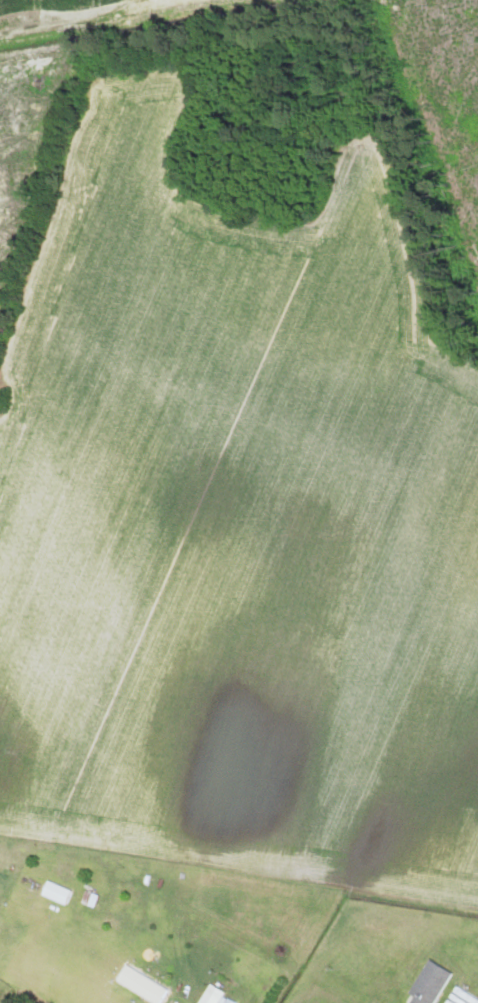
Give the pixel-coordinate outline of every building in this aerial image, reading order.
[(38,898),(65,906),(70,891),(43,883),(38,898)] [(426,961),(403,1002),(433,1002),(449,974),(426,961)] [(166,992),(123,966),(113,983),(146,1002),(160,1002),(166,992)] [(452,988),(444,1002),(477,1002),(477,1001),(452,988)]
